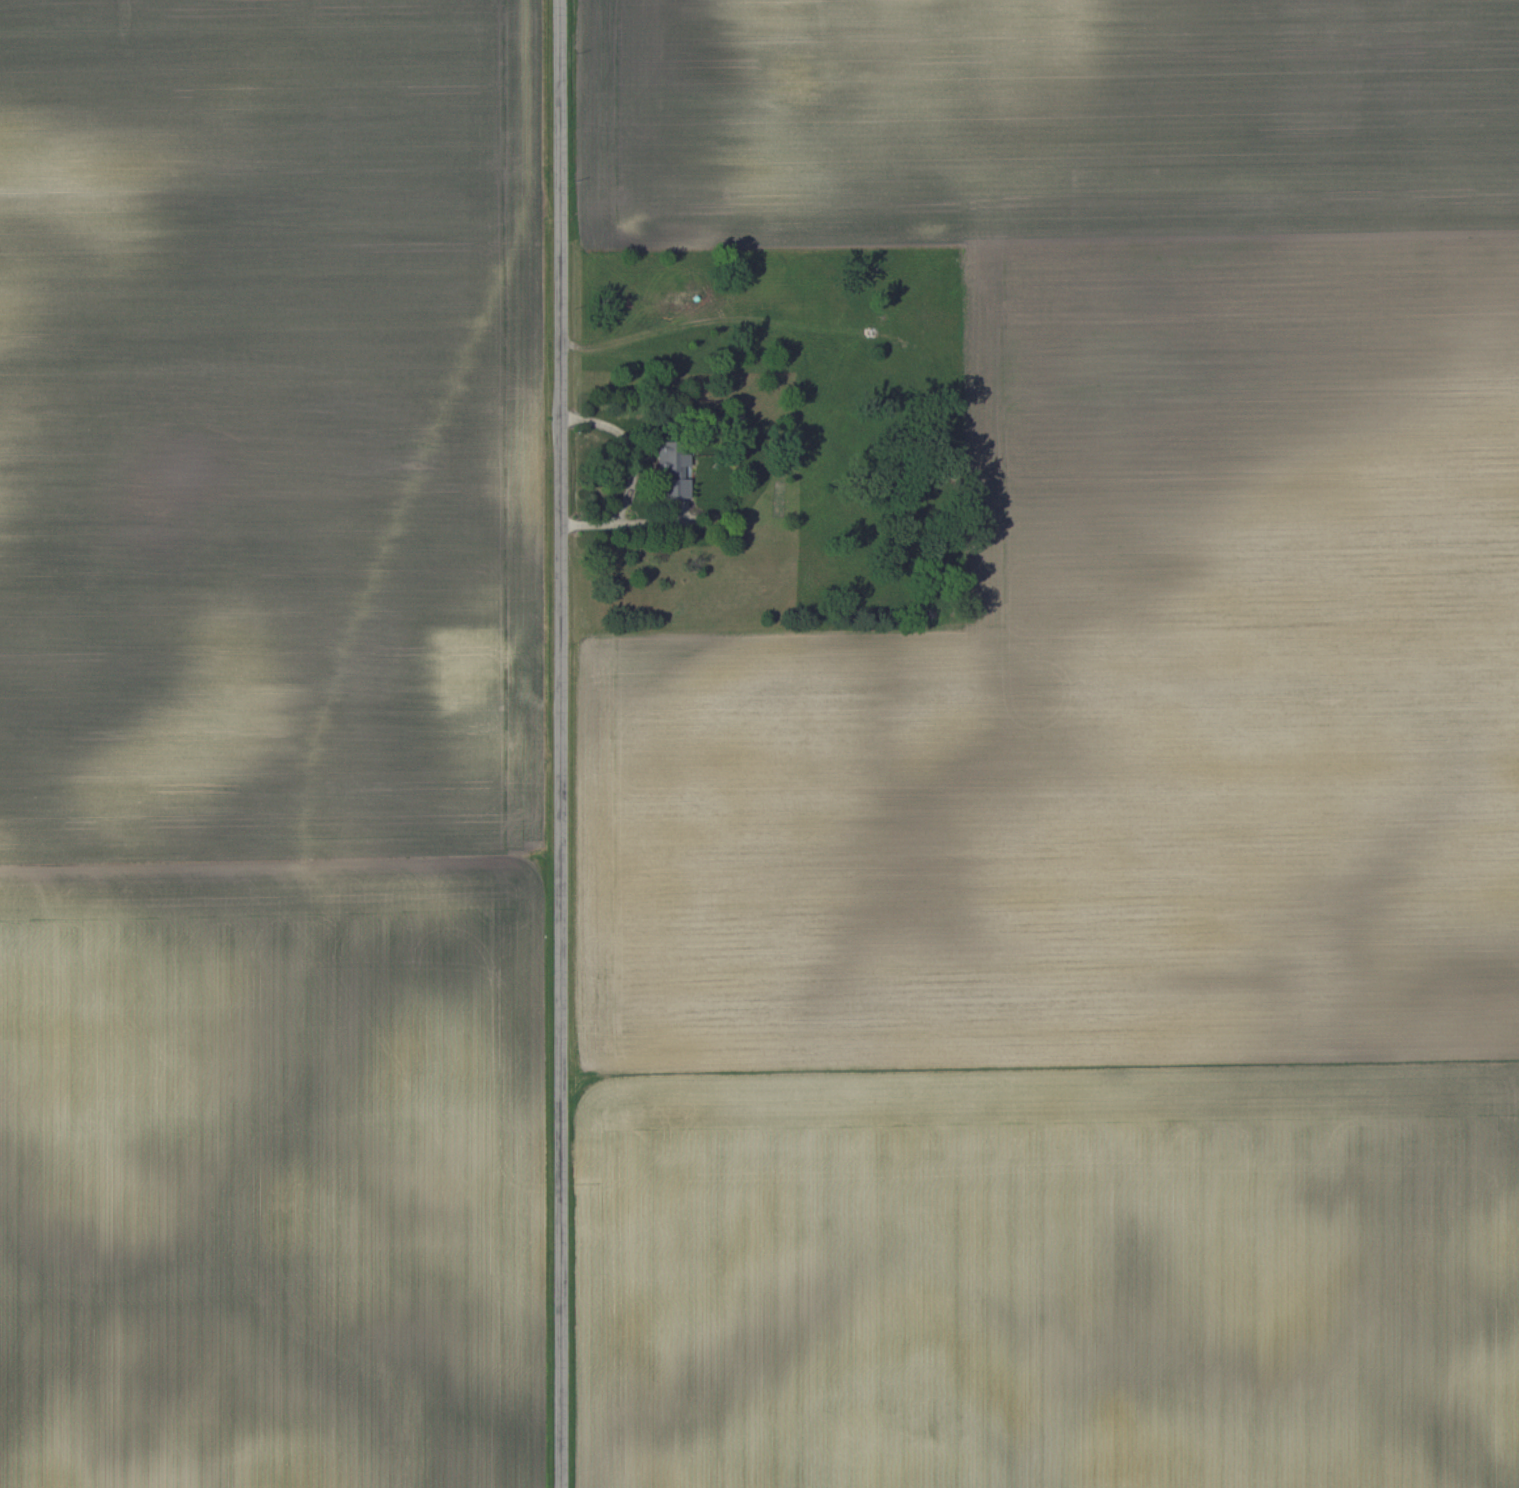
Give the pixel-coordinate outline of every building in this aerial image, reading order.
[(688,497),(688,453),(680,453),(680,443),(654,443),(654,471),(661,471),(661,497),(688,497)]
